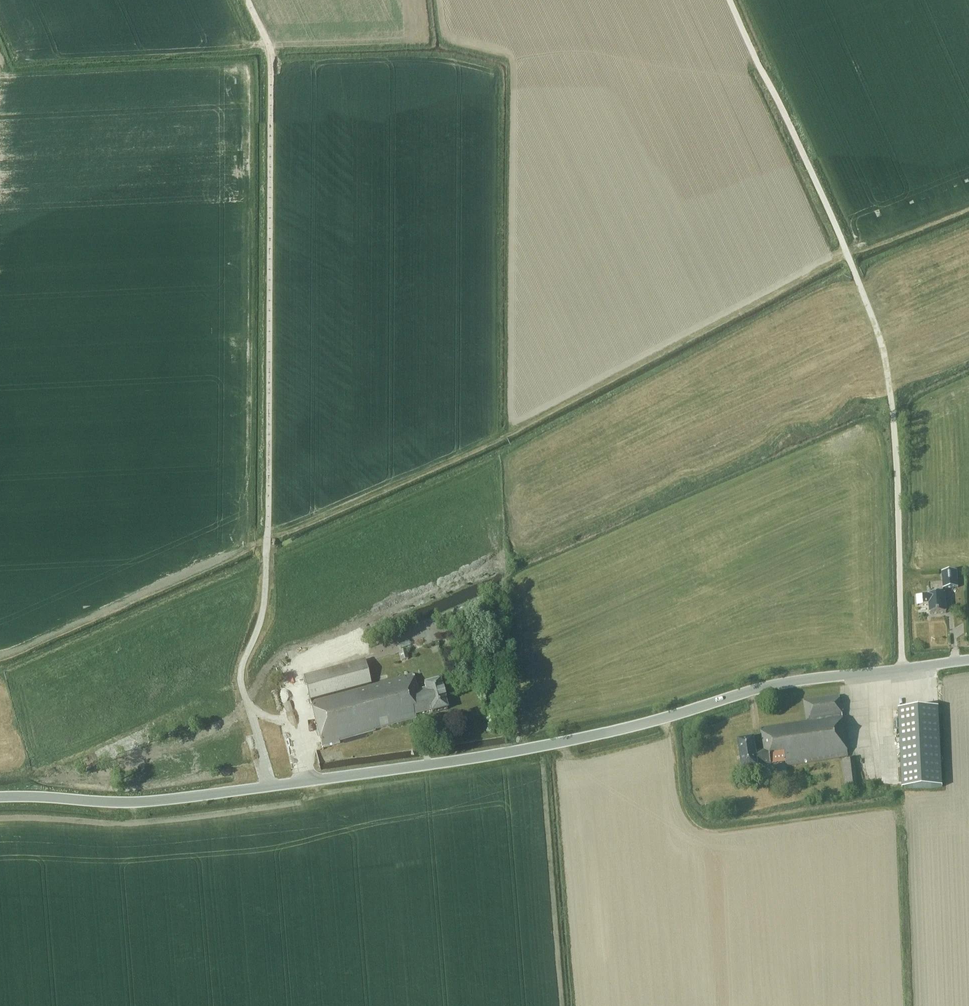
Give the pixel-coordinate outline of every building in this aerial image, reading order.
[(942,572),(943,582),(929,583),(929,591),(931,591),(931,595),(922,595),(923,604),(929,604),(930,614),(946,613),(944,593),(944,594),(943,589),(958,587),(957,571),(942,572)] [(402,661),(410,658),(407,650),(399,652),(402,661)] [(432,713),(447,709),(440,680),(424,685),(425,690),(418,692),(413,675),(371,686),(364,661),(304,678),(322,748),(340,743),(339,741),(375,731),(375,730),(416,719),(415,715),(431,711),(432,713)] [(786,766),(848,756),(839,695),(804,701),(807,721),(760,728),(764,751),(756,752),(754,740),(738,742),(743,772),(758,769),(758,766),(771,764),(785,762),(786,766)] [(938,708),(898,710),(902,789),(942,787),(938,708)] [(846,792),(857,790),(853,757),(842,759),(846,792)]
